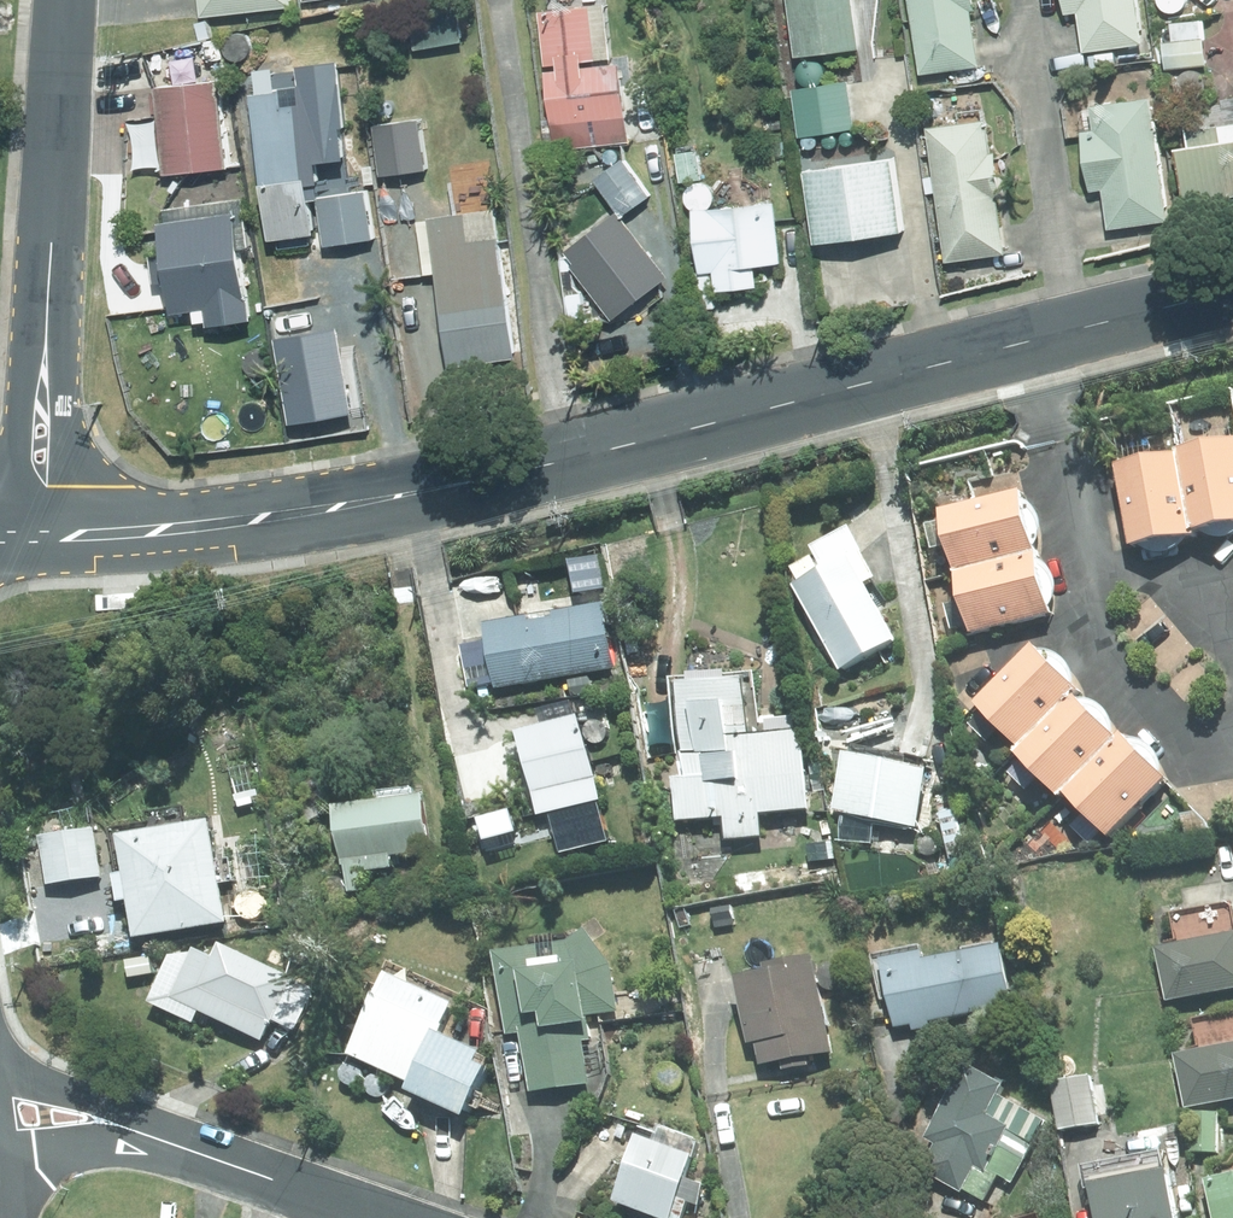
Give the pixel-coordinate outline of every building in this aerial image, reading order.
[(201,13),(291,3),(291,0),(199,0),(201,13)] [(465,4),(465,0),(427,0),(407,4),(416,48),(462,39),(455,5),(465,4)] [(542,119),(545,144),(558,142),(559,148),(630,139),(612,0),(545,0),(546,9),(539,11),(545,62),(558,61),(559,67),(546,69),(552,117),(542,119)] [(797,52),(859,45),(854,0),(791,0),(797,52)] [(921,72),(978,64),(971,7),(976,7),(975,0),(911,0),(921,72)] [(1067,10),(1080,9),(1084,47),(1142,39),(1137,0),(1065,0),(1067,10)] [(1175,40),(1164,41),(1166,67),(1207,63),(1203,18),(1172,22),(1175,40)] [(220,37),(205,39),(208,59),(223,57),(220,37)] [(342,123),(347,122),(338,57),(298,62),(301,84),(276,87),(273,66),(251,70),(254,92),(251,93),(270,236),(276,235),(278,248),(312,243),(310,230),(315,230),(309,180),(319,179),(316,156),(346,152),(342,123)] [(225,164),(217,79),(155,85),(163,170),(225,164)] [(848,79),(794,87),(801,133),(855,125),(848,79)] [(1096,127),(1083,128),(1091,188),(1104,187),(1109,225),(1167,217),(1151,95),(1093,103),(1096,127)] [(959,123),(928,126),(934,174),(925,175),(927,192),(938,191),(946,258),(1004,251),(997,196),(1002,196),(996,150),(990,151),(986,117),(981,118),(981,112),(958,114),(959,123)] [(426,169),(420,120),(376,126),(383,175),(426,169)] [(1191,144),(1178,146),(1186,200),(1232,192),(1232,121),(1188,128),(1191,144)] [(697,151),(678,153),(681,180),(700,178),(697,151)] [(892,155),(807,168),(817,238),(903,225),(892,155)] [(623,158),(596,178),(622,213),(649,194),(623,158)] [(372,235),(366,189),(318,196),(325,242),(372,235)] [(162,253),(150,254),(154,281),(168,280),(172,310),(194,307),(195,319),(207,318),(208,320),(252,314),(249,296),(245,297),(237,244),(248,243),(242,197),(163,208),(165,221),(157,221),(162,253)] [(775,199),(694,207),(700,270),(715,269),(717,288),(758,284),(755,262),(781,259),(775,199)] [(495,206),(418,215),(425,270),(436,268),(446,354),(512,346),(495,206)] [(674,275),(633,221),(607,241),(596,228),(596,227),(569,248),(580,261),(576,264),(618,318),(674,275)] [(1195,528),(1232,522),(1232,440),(1183,447),(1183,452),(1195,528)] [(1183,452),(1118,463),(1130,544),(1196,534),(1195,528),(1183,452)] [(942,510),(945,520),(926,525),(932,549),(951,545),(957,571),(1037,552),(1022,490),(942,510)] [(547,520),(549,528),(565,524),(563,516),(547,520)] [(802,584),(795,587),(841,671),(898,640),(867,584),(878,578),(863,551),(852,557),(851,554),(822,571),(815,557),(794,569),(802,584)] [(964,601),(947,605),(953,628),(972,624),(974,633),(1052,615),(1037,552),(957,571),(964,601)] [(605,603),(485,624),(496,689),(616,668),(605,603)] [(1032,646),(977,705),(1022,746),(1072,694),(1077,688),(1032,646)] [(687,778),(675,779),(677,820),(725,817),(727,845),(763,843),(760,813),(807,810),(802,730),(766,732),(766,724),(757,724),(754,674),(673,679),(678,758),(685,757),(687,778)] [(1022,746),(1016,753),(1063,797),(1066,794),(1118,738),(1072,694),(1022,746)] [(332,704),(318,707),(322,729),(336,726),(332,704)] [(575,706),(549,713),(552,726),(522,734),(543,815),(601,800),(595,780),(621,773),(617,756),(590,763),(575,706)] [(1066,794),(1087,813),(1074,828),(1093,845),(1105,832),(1111,837),(1168,777),(1122,734),(1118,738),(1066,794)] [(929,771),(846,752),(833,809),(917,828),(929,771)] [(367,891),(364,873),(394,869),(392,856),(431,852),(423,795),(334,807),(341,864),(348,862),(349,869),(346,869),(349,893),(367,891)] [(210,821),(118,836),(136,938),(227,922),(210,821)] [(95,830),(42,838),(48,883),(100,877),(95,830)] [(1158,948),(1168,1002),(1232,989),(1232,906),(1232,904),(1173,915),(1179,944),(1158,948)] [(497,955),(509,1035),(522,1034),(530,1092),(590,1083),(584,1042),(592,1040),(589,1016),(619,1011),(613,965),(586,931),(569,934),(570,944),(497,955)] [(201,1012),(263,1041),(273,1021),(295,1032),(315,990),(221,944),(214,958),(197,950),(194,955),(171,957),(149,1002),(195,1024),(201,1012)] [(1005,946),(925,961),(923,952),(883,960),(896,1029),(913,1026),(914,1031),(931,1028),(930,1021),(1016,1005),(1005,946)] [(138,960),(141,976),(159,973),(155,956),(138,960)] [(815,957),(769,966),(770,971),(739,977),(751,1045),(758,1043),(762,1065),(832,1053),(815,957)] [(411,1085),(409,1090),(464,1116),(489,1067),(479,1062),(483,1054),(440,1032),(453,1004),(391,973),(351,1055),(411,1085)] [(1177,1057),(1186,1109),(1232,1100),(1232,1014),(1194,1021),(1200,1052),(1177,1057)] [(939,1145),(924,1172),(962,1193),(964,1190),(998,1209),(1025,1160),(1014,1154),(1032,1121),(995,1102),(1004,1085),(968,1065),(927,1139),(939,1145)] [(1093,1078),(1052,1083),(1060,1131),(1100,1124),(1093,1078)] [(1191,1114),(1190,1152),(1217,1153),(1219,1114),(1191,1114)] [(615,1202),(662,1217),(683,1217),(689,1202),(679,1198),(698,1142),(643,1123),(615,1202)] [(1172,1170),(1178,1203),(1195,1200),(1192,1185),(1189,1185),(1185,1168),(1172,1170)] [(1098,1217),(1178,1217),(1168,1169),(1092,1184),(1098,1217)] [(1207,1182),(1215,1217),(1232,1217),(1232,1177),(1207,1182)]
